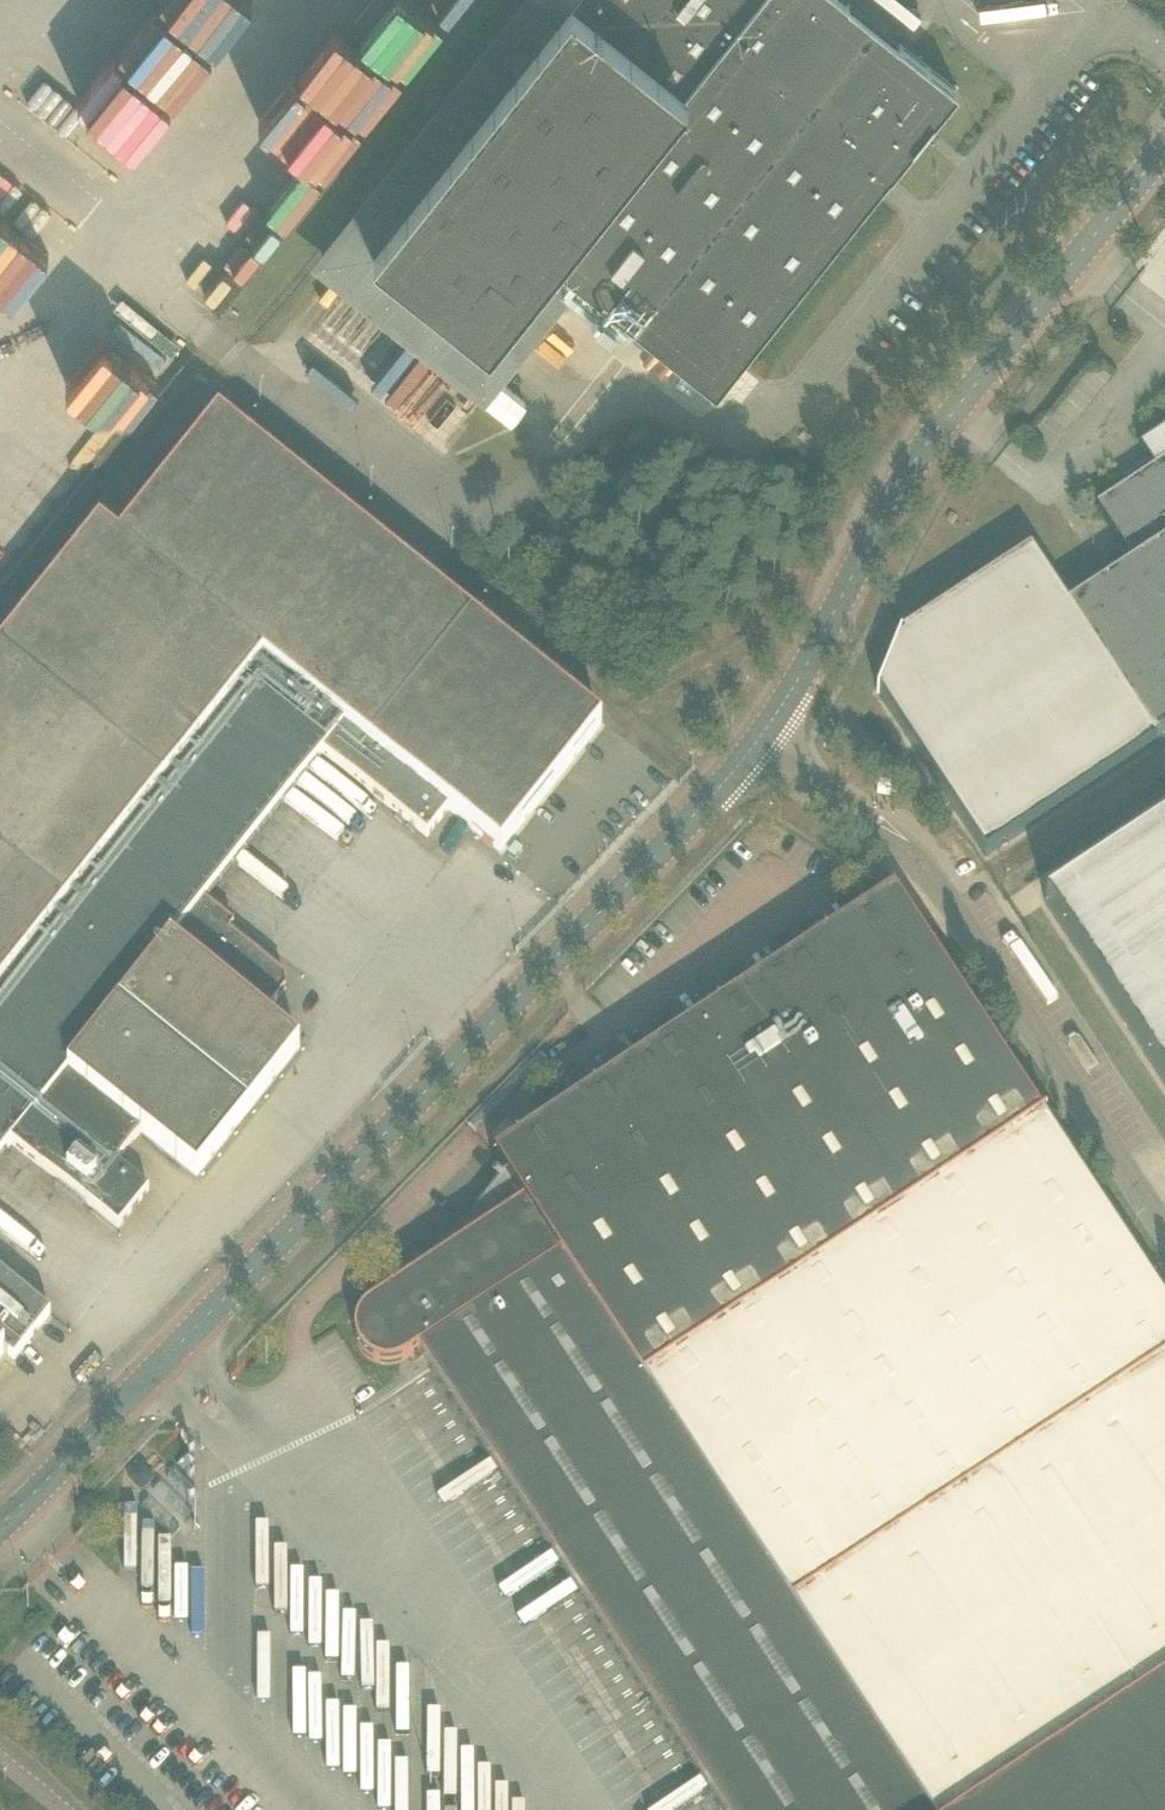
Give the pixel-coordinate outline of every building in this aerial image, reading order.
[(325,261),(439,351),(441,364),(484,399),(580,280),(716,389),(892,172),(891,172),(913,144),(912,143),(934,116),(935,117),(958,88),(847,0),(533,0),(325,261)] [(39,422),(29,414),(18,429),(48,452),(64,430),(44,415),(39,422)] [(500,853),(603,726),(219,420),(119,545),(100,529),(0,655),(0,1159),(42,1106),(116,1166),(143,1133),(197,1177),(300,1048),(264,1019),(287,989),(285,978),(230,934),(235,927),(205,903),(323,755),(428,839),(449,812),(500,853)] [(1097,508),(1135,566),(1068,610),(1156,744),(1164,738),(1164,432),(1140,448),(1155,470),(1097,508)] [(0,468),(0,498),(33,524),(66,481),(19,444),(0,468)] [(1164,1080),(1164,821),(1041,902),(1164,1080)] [(378,1365),(382,1366),(387,1366),(392,1366),(395,1366),(398,1365),(401,1364),(404,1362),(420,1352),(722,1809),(1164,1809),(1164,1306),(894,895),(635,1066),(494,1159),(498,1164),(505,1175),(430,1270),(420,1283),(416,1282),(411,1281),(408,1282),(405,1283),(370,1306),(367,1308),(365,1310),(362,1313),(360,1316),(359,1318),(358,1321),(357,1324),(356,1326),(355,1331),(355,1336),(356,1341),(357,1345),(360,1350),(363,1354),(366,1358),(370,1361),(372,1362),(376,1364),(378,1365)] [(5,1353),(15,1360),(50,1316),(0,1275),(0,1359),(5,1353)]
